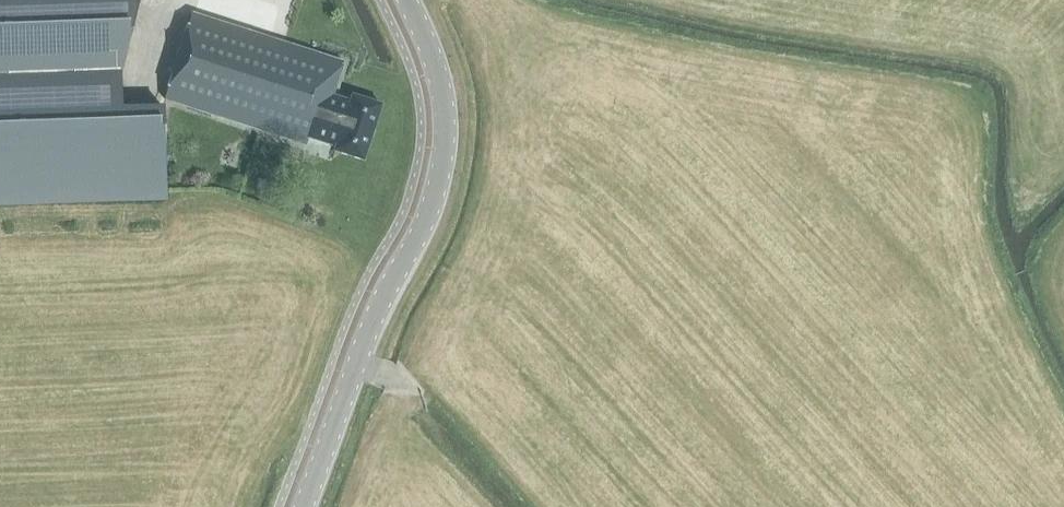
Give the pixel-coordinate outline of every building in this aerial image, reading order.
[(343,62),(191,13),(164,99),(275,135),(280,121),(306,130),(304,138),(335,148),(334,151),(362,161),(381,105),(352,96),(350,101),(332,96),(343,62)] [(164,186),(161,108),(120,109),(118,69),(0,73),(0,192),(164,186)]
